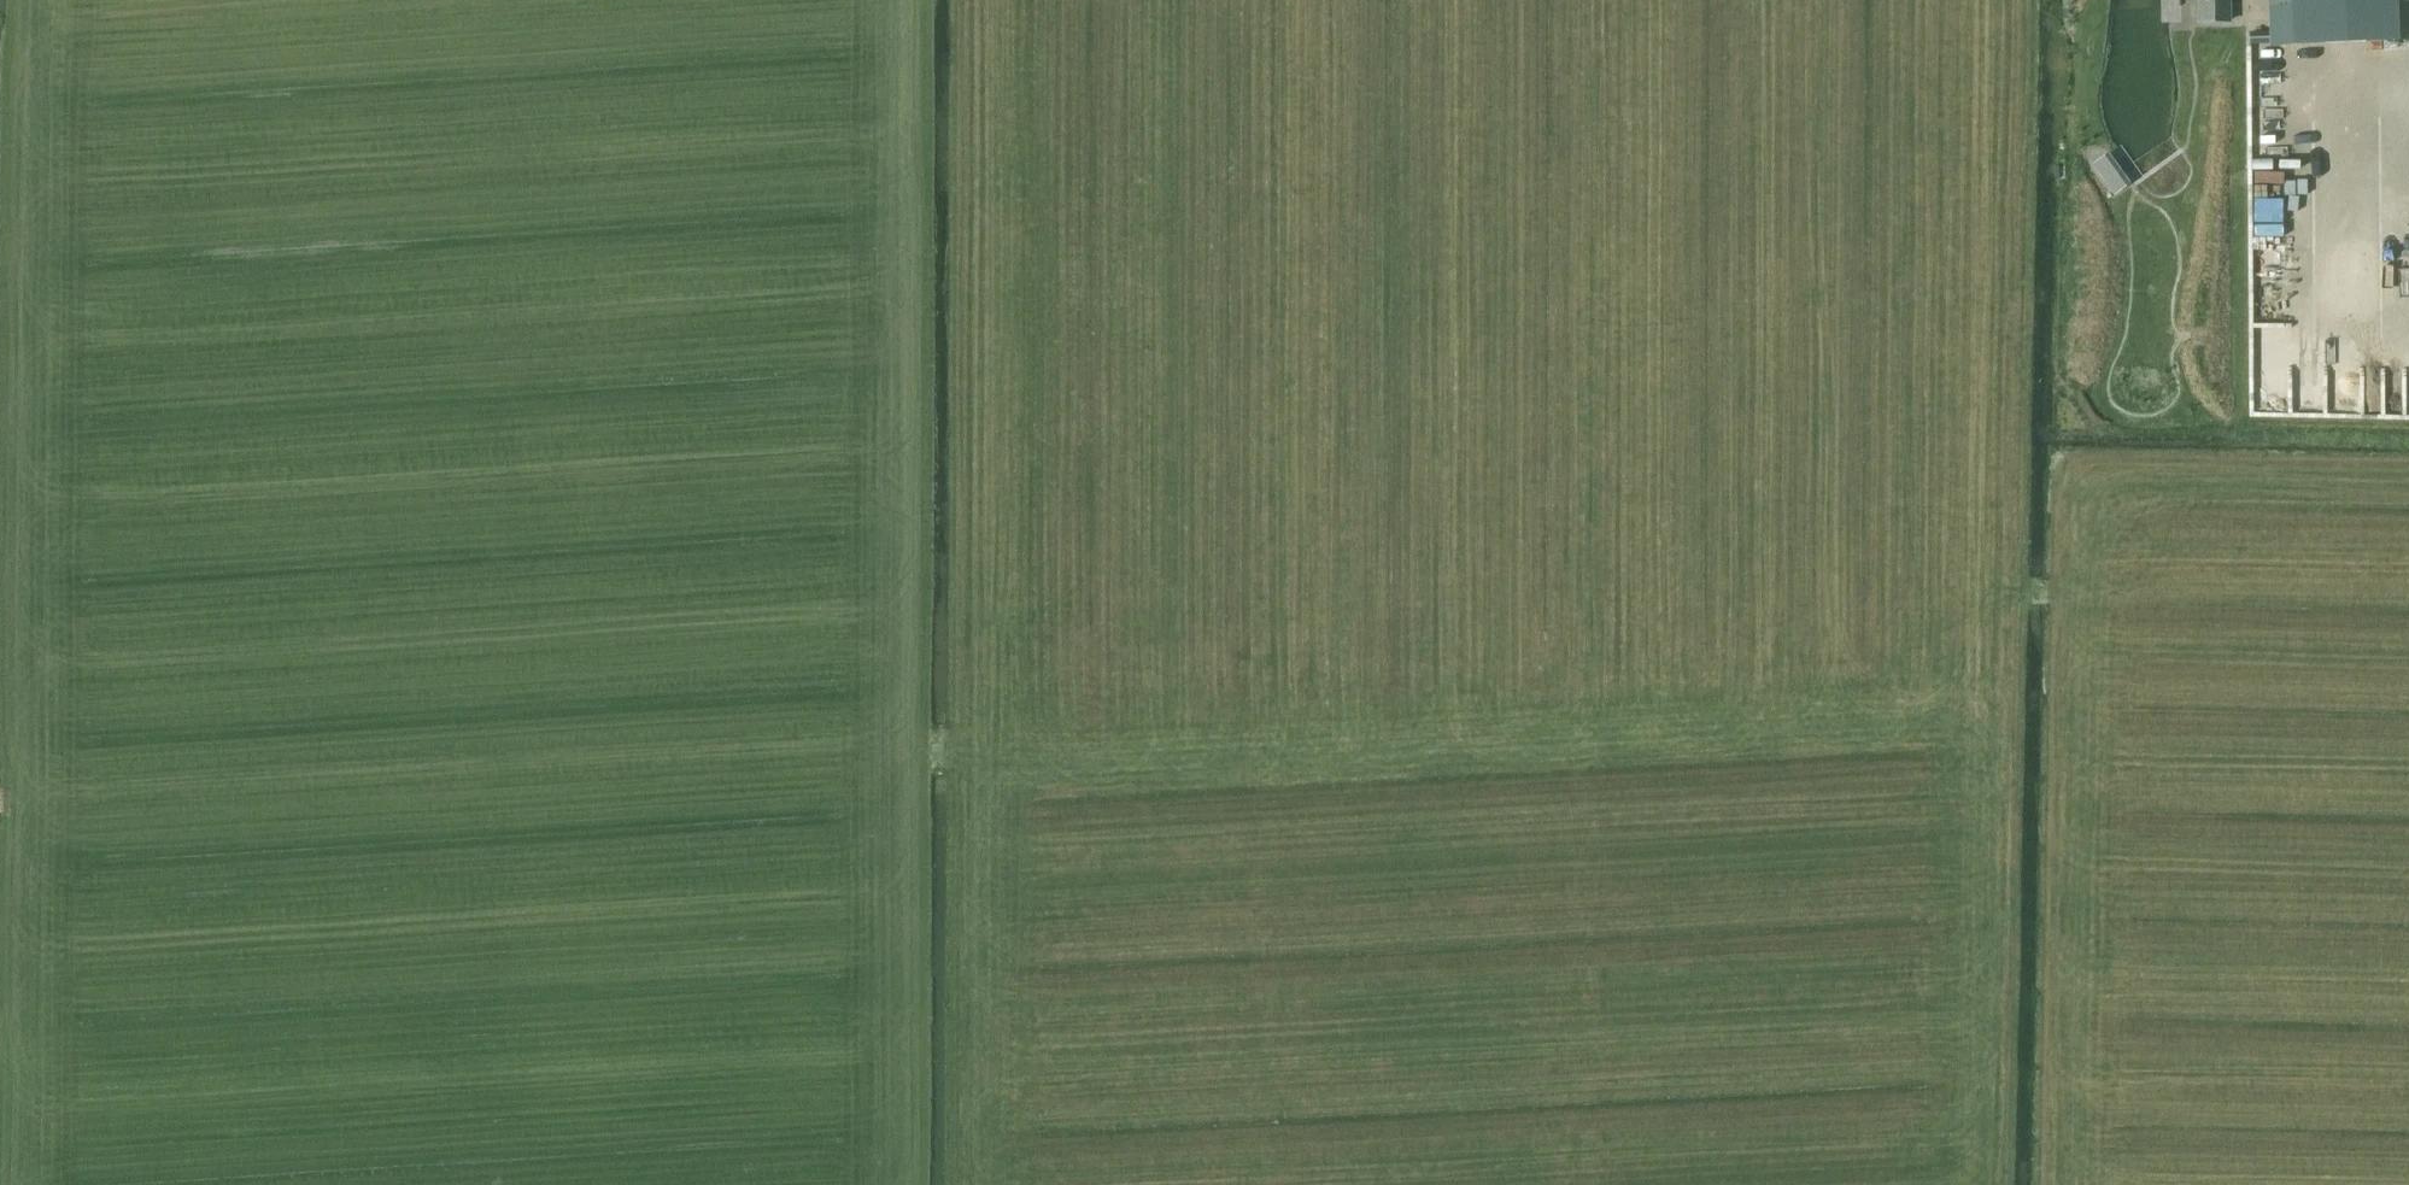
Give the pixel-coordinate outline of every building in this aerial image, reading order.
[(2408,40),(2408,0),(2270,0),(2271,45),(2408,40)] [(2236,155),(2280,156),(2278,211),(2312,212),(2314,129),(2237,126),(2236,155)]
